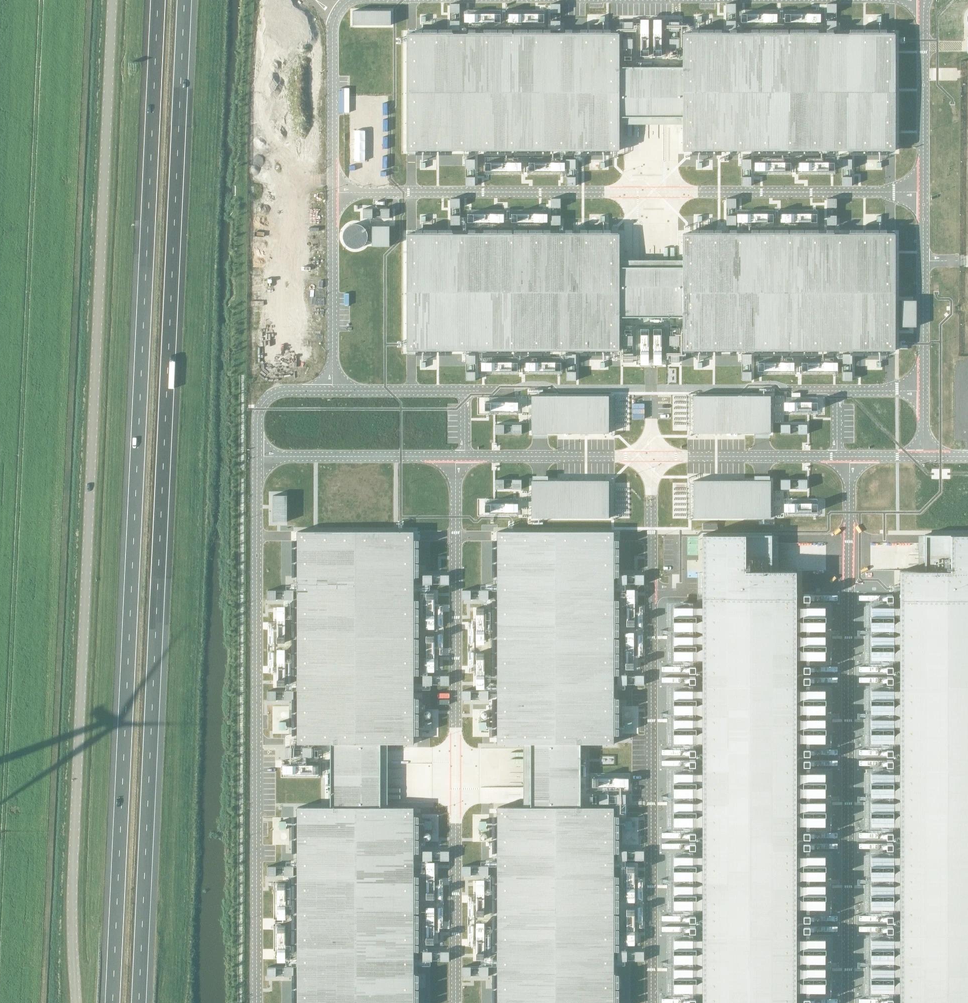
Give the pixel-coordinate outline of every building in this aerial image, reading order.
[(451,11),(460,11),(461,3),(451,2),(451,11)] [(551,11),(561,11),(561,2),(552,2),(551,11)] [(727,11),(736,11),(736,2),(727,2),(727,11)] [(827,11),(837,11),(837,3),(827,2),(827,11)] [(956,14),(967,29),(967,4),(956,14)] [(353,25),(391,25),(391,9),(353,9),(353,25)] [(536,12),(499,10),(499,19),(536,20),(536,12)] [(813,20),(813,12),(777,11),(776,19),(813,20)] [(641,34),(641,16),(632,16),(632,34),(641,34)] [(654,27),(654,16),(645,16),(646,55),(659,55),(658,27),(654,27)] [(450,28),(460,28),(460,20),(450,19),(450,28)] [(625,28),(625,20),(616,19),(615,28),(625,28)] [(662,19),(662,30),(672,29),(671,19),(662,19)] [(828,28),(837,28),(837,19),(828,19),(828,28)] [(551,28),(560,28),(560,20),(551,20),(551,28)] [(727,28),(736,28),(737,20),(727,20),(727,28)] [(620,34),(407,34),(407,150),(620,150),(620,123),(683,123),(683,150),(895,150),(895,34),(683,34),(683,67),(620,67),(620,34)] [(662,57),(672,57),(673,37),(662,36),(662,57)] [(630,47),(631,55),(639,54),(639,46),(630,47)] [(967,99),(967,60),(957,60),(957,75),(961,75),(961,86),(956,86),(957,99),(967,99)] [(834,166),(844,167),(844,157),(835,156),(834,166)] [(567,166),(577,166),(577,157),(567,157),(567,166)] [(413,159),(414,169),(431,168),(431,158),(413,159)] [(466,166),(475,166),(475,158),(466,158),(466,166)] [(742,167),(752,167),(752,158),(742,158),(742,167)] [(845,166),(854,166),(854,158),(845,158),(845,166)] [(859,159),(859,168),(876,168),(875,161),(870,161),(870,158),(859,159)] [(477,160),(478,171),(514,170),(514,159),(477,160)] [(558,169),(557,159),(520,160),(521,170),(558,169)] [(790,169),(808,168),(808,172),(827,172),(827,159),(790,159),(790,169)] [(583,160),(584,168),(597,167),(597,160),(583,160)] [(467,184),(476,184),(476,176),(467,176),(467,184)] [(568,184),(577,184),(577,176),(568,176),(568,184)] [(743,184),(753,184),(753,176),(743,176),(743,184)] [(844,184),(853,184),(853,176),(844,176),(844,184)] [(451,206),(460,206),(460,197),(451,197),(451,206)] [(552,206),(561,206),(561,198),(552,197),(552,206)] [(728,206),(737,206),(737,198),(728,198),(728,206)] [(828,206),(837,206),(837,198),(828,198),(828,206)] [(356,206),(356,216),(364,216),(364,206),(356,206)] [(374,207),(374,214),(383,214),(382,206),(374,207)] [(451,223),(460,223),(460,214),(451,214),(451,223)] [(552,223),(562,223),(562,215),(552,214),(552,223)] [(728,223),(737,223),(737,214),(728,214),(728,223)] [(828,222),(838,222),(838,214),(828,214),(828,222)] [(337,222),(336,246),(359,247),(361,223),(337,222)] [(382,223),(365,223),(364,244),(382,244),(382,223)] [(620,234),(407,234),(407,350),(620,350),(620,323),(683,323),(683,350),(895,350),(895,234),(683,234),(683,267),(620,267),(620,234)] [(559,351),(559,363),(570,363),(570,352),(559,351)] [(459,352),(459,363),(468,363),(468,352),(459,352)] [(690,362),(690,369),(707,368),(706,354),(694,354),(694,362),(690,362)] [(877,368),(877,361),(870,362),(870,358),(859,358),(860,369),(877,368)] [(512,370),(512,359),(480,360),(480,370),(512,370)] [(459,378),(468,378),(468,369),(459,369),(459,378)] [(609,394),(534,395),(534,432),(609,432),(609,394)] [(770,394),(693,395),(694,433),(771,432),(770,394)] [(511,409),(511,399),(477,399),(477,409),(511,409)] [(812,410),(813,400),(776,399),(775,409),(812,410)] [(487,432),(497,433),(497,422),(488,422),(487,432)] [(505,433),(515,433),(515,422),(505,422),(505,433)] [(800,433),(799,422),(773,422),(773,433),(800,433)] [(866,433),(866,424),(854,423),(853,432),(866,433)] [(301,432),(288,432),(288,443),(300,444),(301,432)] [(583,437),(582,447),(607,448),(607,437),(583,437)] [(707,448),(707,437),(683,437),(683,449),(707,448)] [(488,477),(487,486),(496,487),(497,477),(488,477)] [(514,488),(514,477),(505,477),(505,488),(514,488)] [(773,477),(772,488),(783,489),(783,477),(773,477)] [(800,495),(800,477),(789,477),(789,482),(786,482),(786,495),(800,495)] [(365,490),(378,491),(379,479),(365,478),(365,490)] [(609,479),(532,479),(532,517),(609,517),(609,479)] [(770,479),(693,480),(693,518),(770,517),(770,479)] [(804,498),(817,498),(817,481),(804,480),(804,498)] [(782,509),(782,513),(813,513),(813,500),(775,500),(776,509),(782,509)] [(511,511),(511,501),(476,501),(476,511),(511,511)] [(298,1002),(414,1002),(414,807),(381,807),(381,744),(414,744),(414,531),(298,531),(298,744),(330,744),(330,807),(298,807),(298,1002)] [(531,744),(531,807),(498,807),(498,1002),(614,1002),(614,807),(579,807),(579,744),(614,744),(614,531),(498,531),(498,744),(531,744)] [(703,533),(703,1002),(798,1002),(799,569),(772,569),(772,533),(703,533)] [(899,571),(899,1002),(967,1002),(967,534),(925,534),(925,571),(899,571)]
